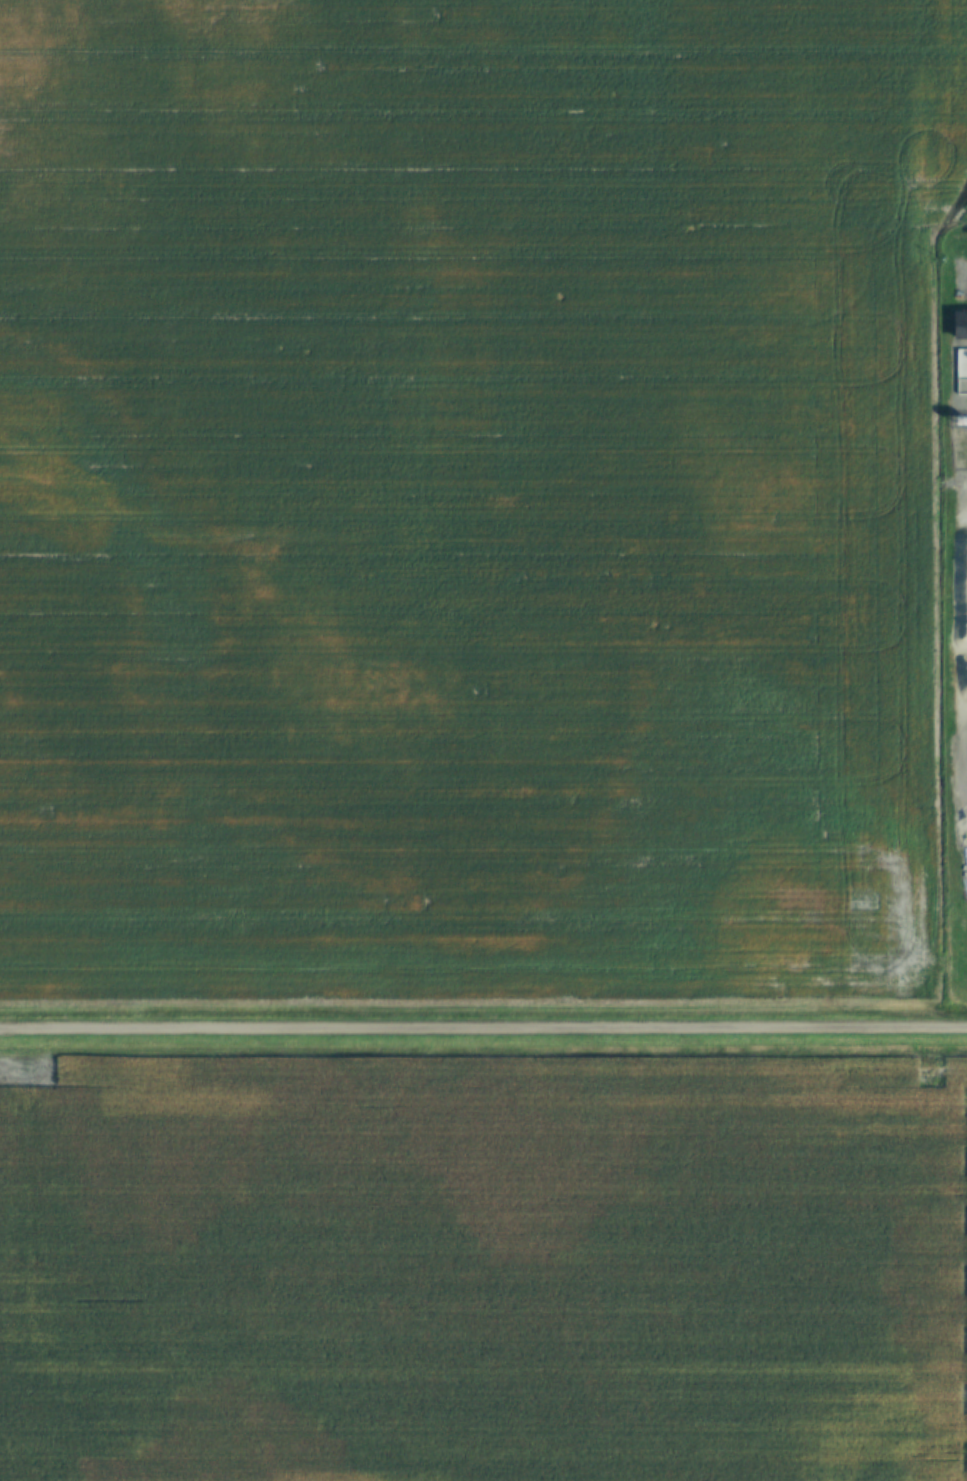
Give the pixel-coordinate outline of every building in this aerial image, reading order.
[(953,311),(953,338),(966,338),(966,311),(953,311)]
